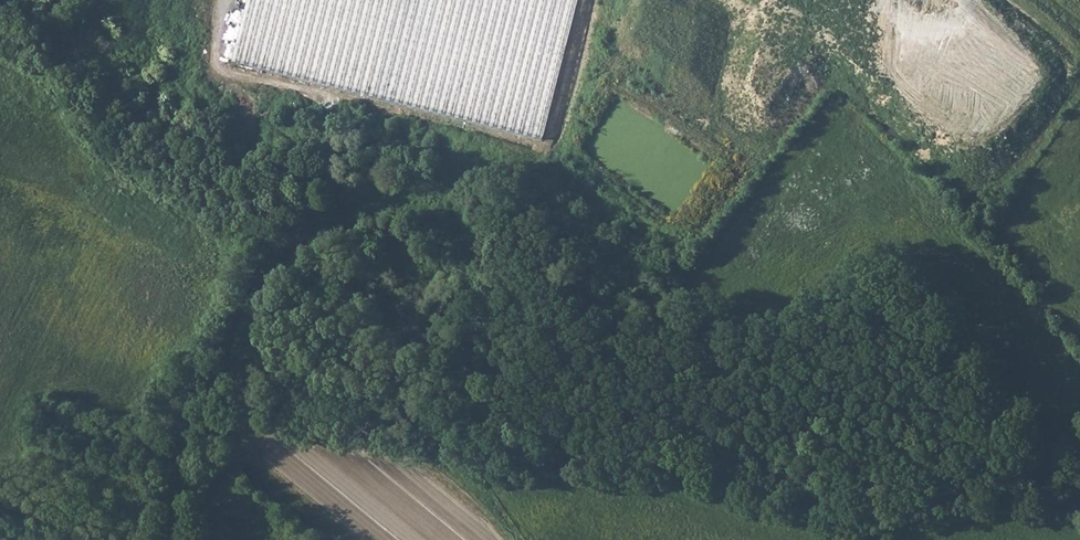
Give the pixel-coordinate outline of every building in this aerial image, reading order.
[(231,61),(542,138),(577,0),(247,0),(231,61)]
